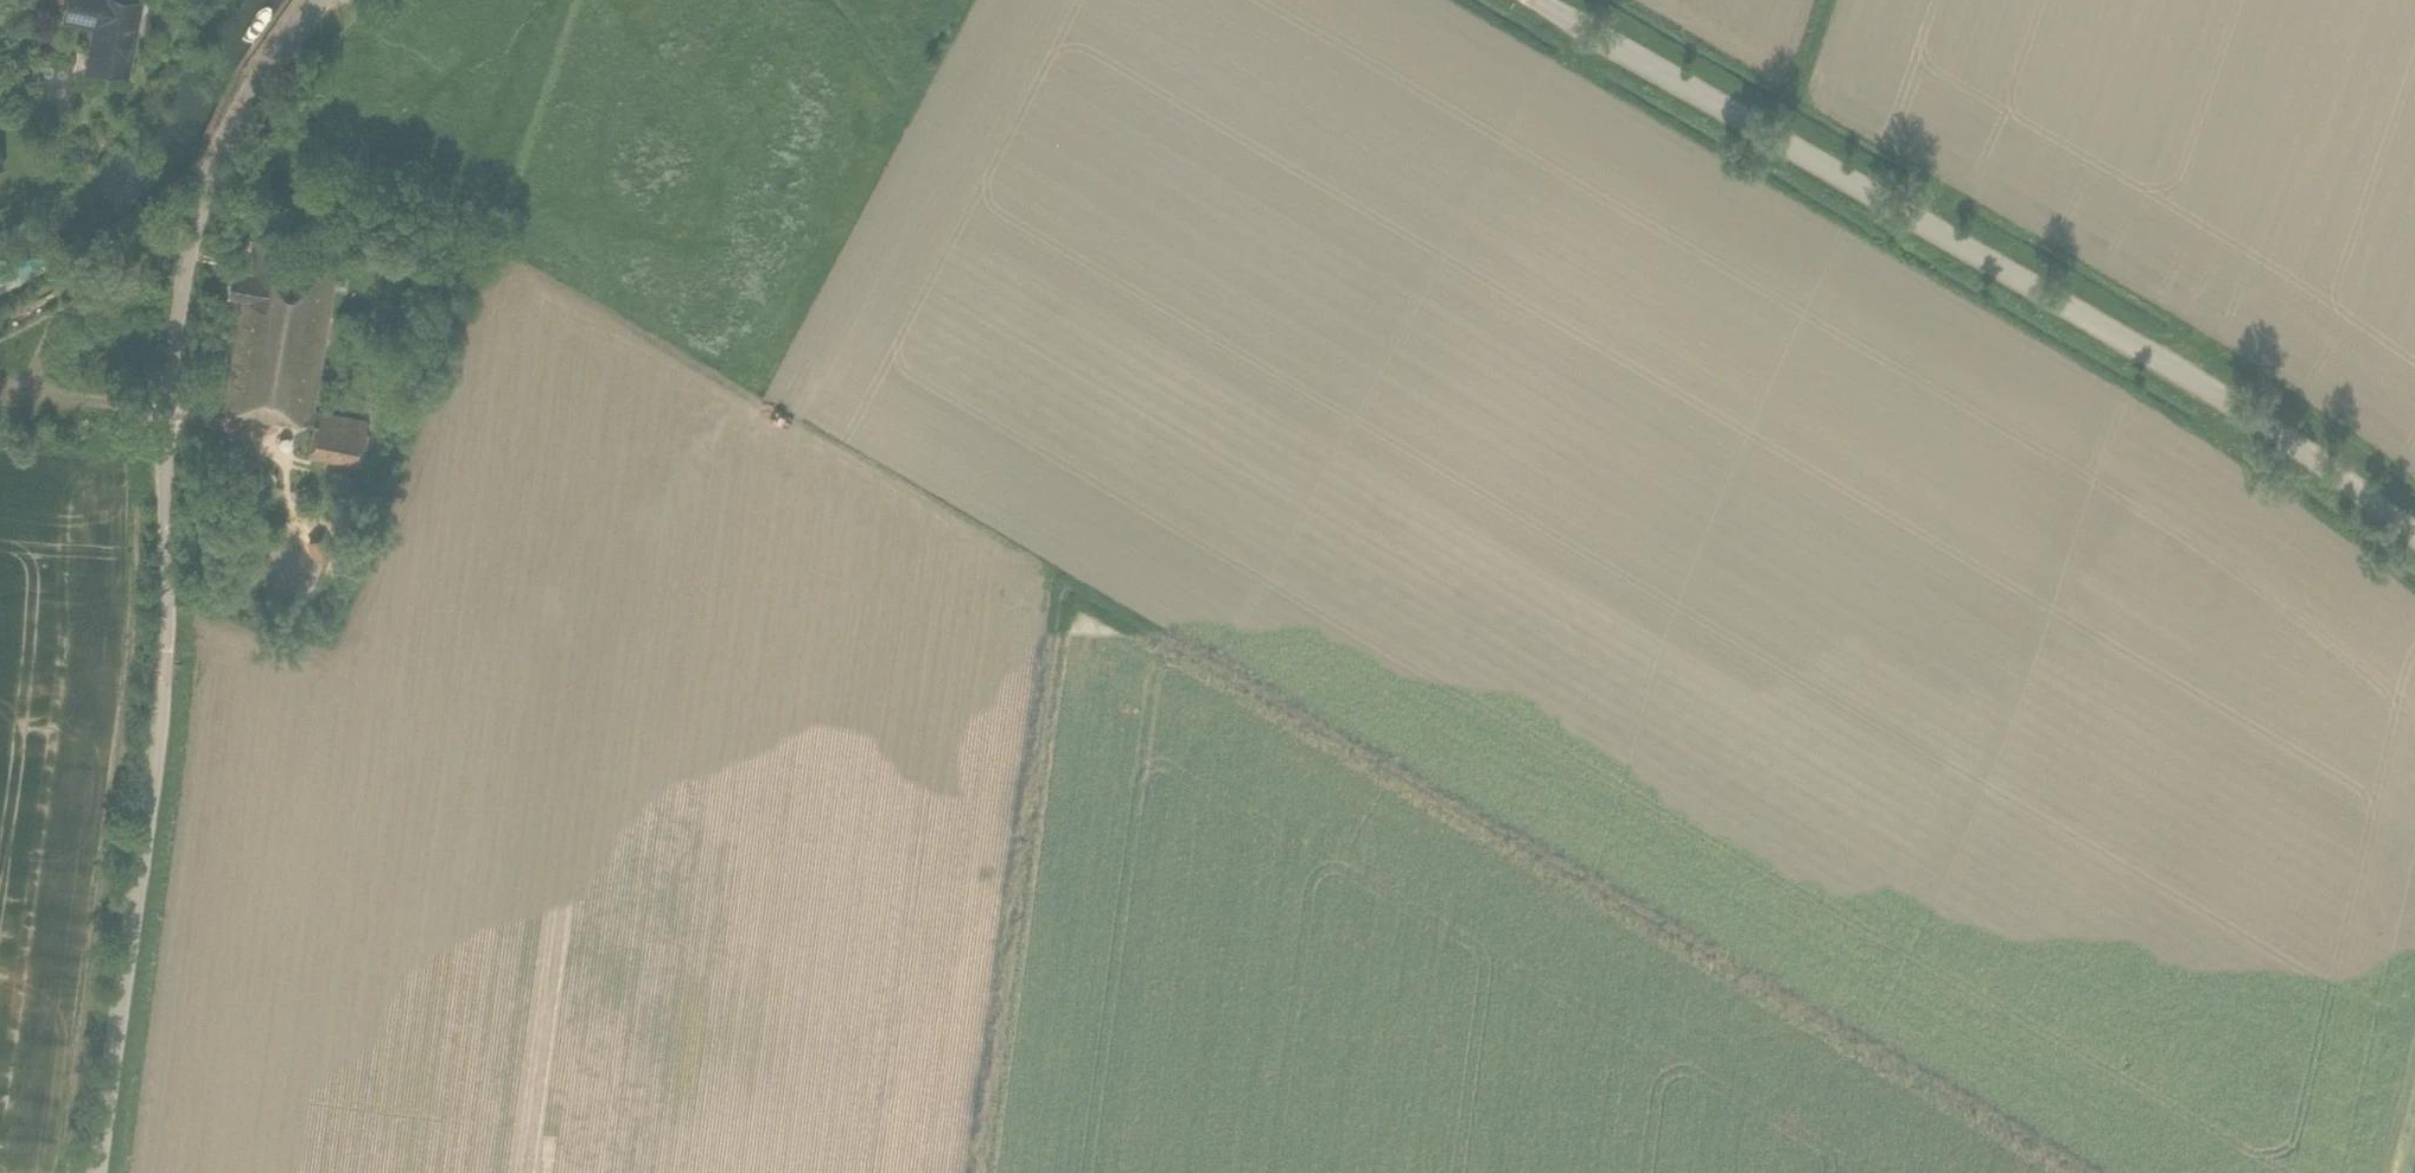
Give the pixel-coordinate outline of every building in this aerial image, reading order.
[(140,0),(67,0),(65,9),(97,15),(92,40),(98,41),(94,64),(126,71),(140,0)] [(323,232),(320,247),(338,250),(341,236),(323,232)] [(360,461),(367,420),(312,411),(337,263),(291,254),(293,241),(254,234),(249,268),(230,265),(226,291),(238,292),(220,406),(314,423),(309,451),(360,461)] [(330,549),(324,535),(309,542),(315,555),(330,549)]
